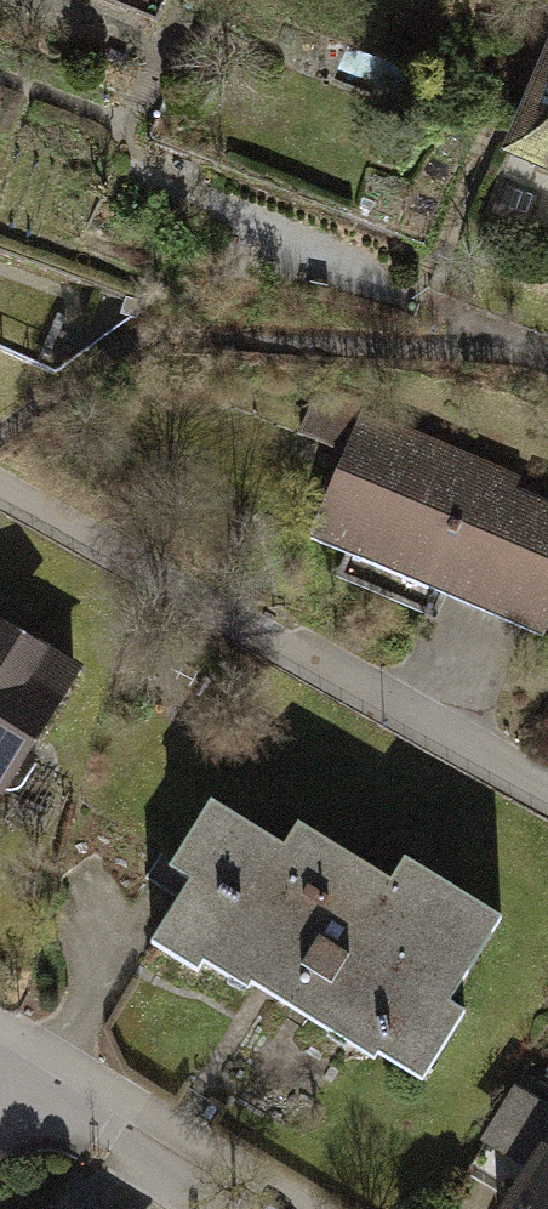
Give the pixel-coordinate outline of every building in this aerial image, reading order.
[(547,26),(488,168),(547,193),(547,26)] [(297,546),(532,653),(547,619),(547,500),(358,413),(297,546)] [(64,699),(78,676),(0,626),(0,812),(71,704),(64,699)] [(206,803),(150,893),(172,907),(136,964),(183,993),(196,972),(411,1106),(458,1030),(439,1018),(500,921),(396,856),(383,876),(292,820),(276,846),(206,803)] [(542,1128),(495,1208),(547,1208),(547,1131),(542,1128)]
